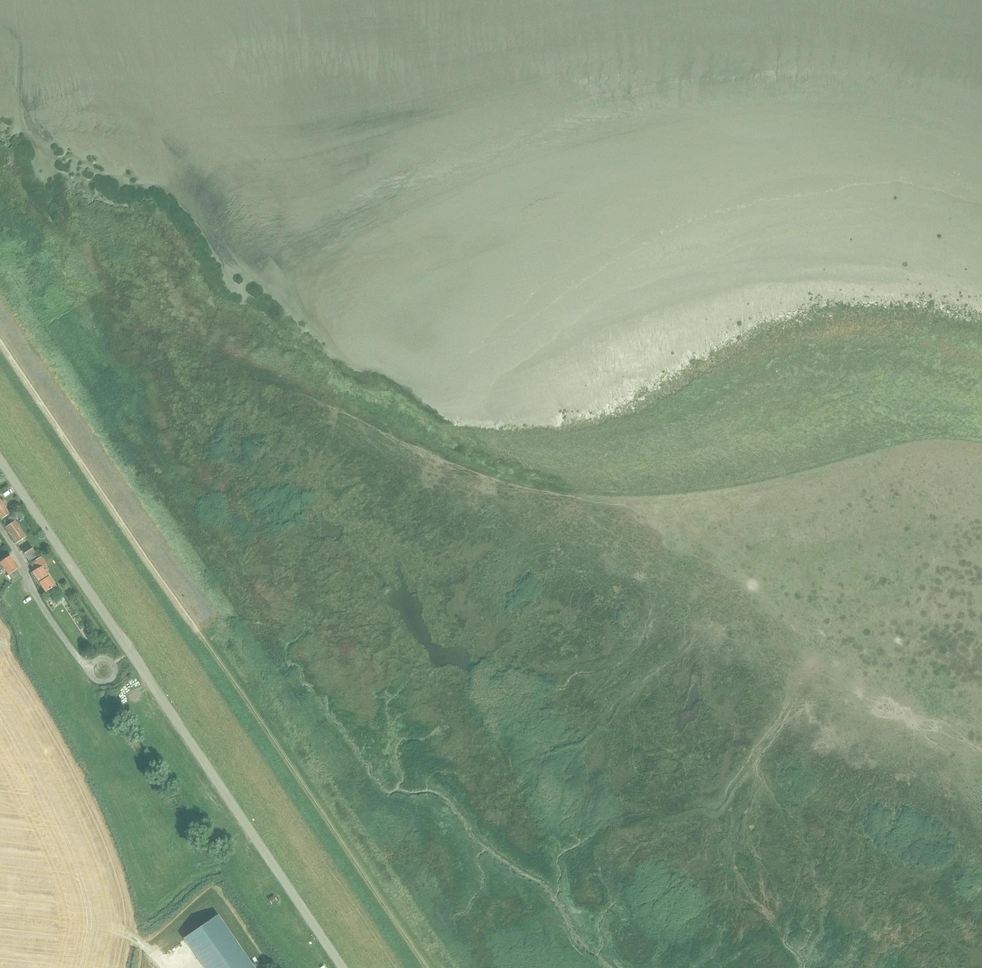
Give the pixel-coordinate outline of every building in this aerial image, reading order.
[(10,513),(0,499),(0,517),(1,520),(10,513)] [(22,510),(16,514),(20,519),(25,515),(22,510)] [(13,515),(4,521),(7,526),(6,527),(17,543),(26,537),(15,521),(17,520),(13,515)] [(30,545),(22,550),(28,561),(37,555),(30,545)] [(51,554),(46,556),(49,564),(54,561),(51,554)] [(0,563),(0,572),(5,569),(12,580),(20,574),(17,570),(19,568),(10,556),(0,563)] [(31,564),(31,565),(33,569),(34,571),(35,571),(42,566),(47,563),(43,557),(31,564)] [(42,566),(35,571),(34,571),(32,572),(46,592),(55,586),(42,566)] [(277,900),(273,895),(268,898),(272,904),(277,900)] [(218,917),(207,924),(185,940),(185,941),(198,959),(204,967),(253,967),(238,947),(218,917)] [(188,945),(177,947),(179,961),(190,960),(188,945)]
